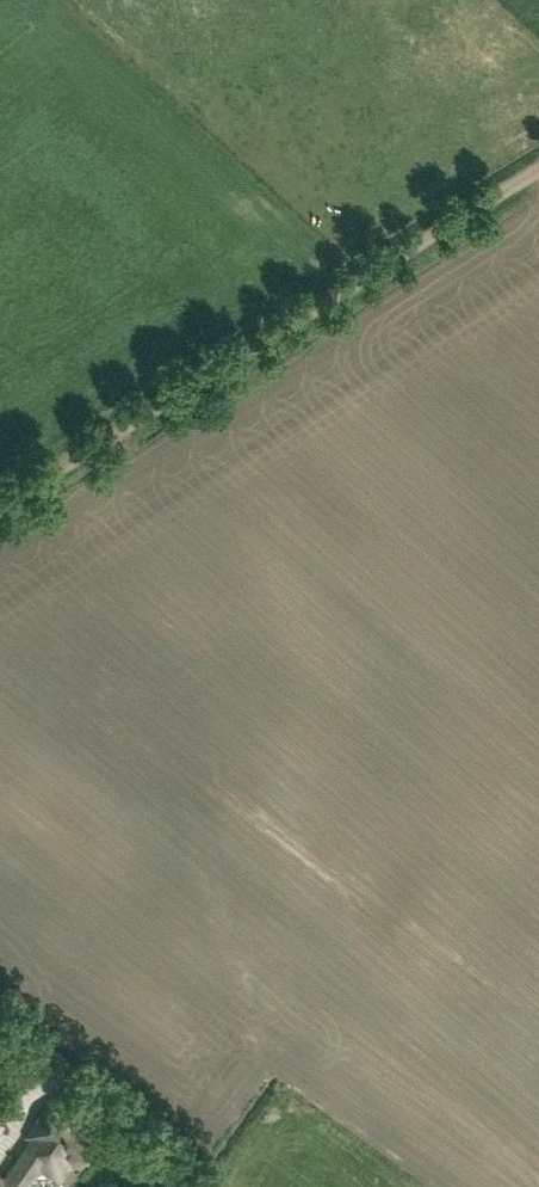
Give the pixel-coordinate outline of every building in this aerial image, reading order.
[(101,1130),(54,1098),(29,1135),(32,1138),(3,1179),(0,1177),(0,1186),(24,1186),(40,1164),(59,1178),(69,1163),(75,1168),(101,1130)]
